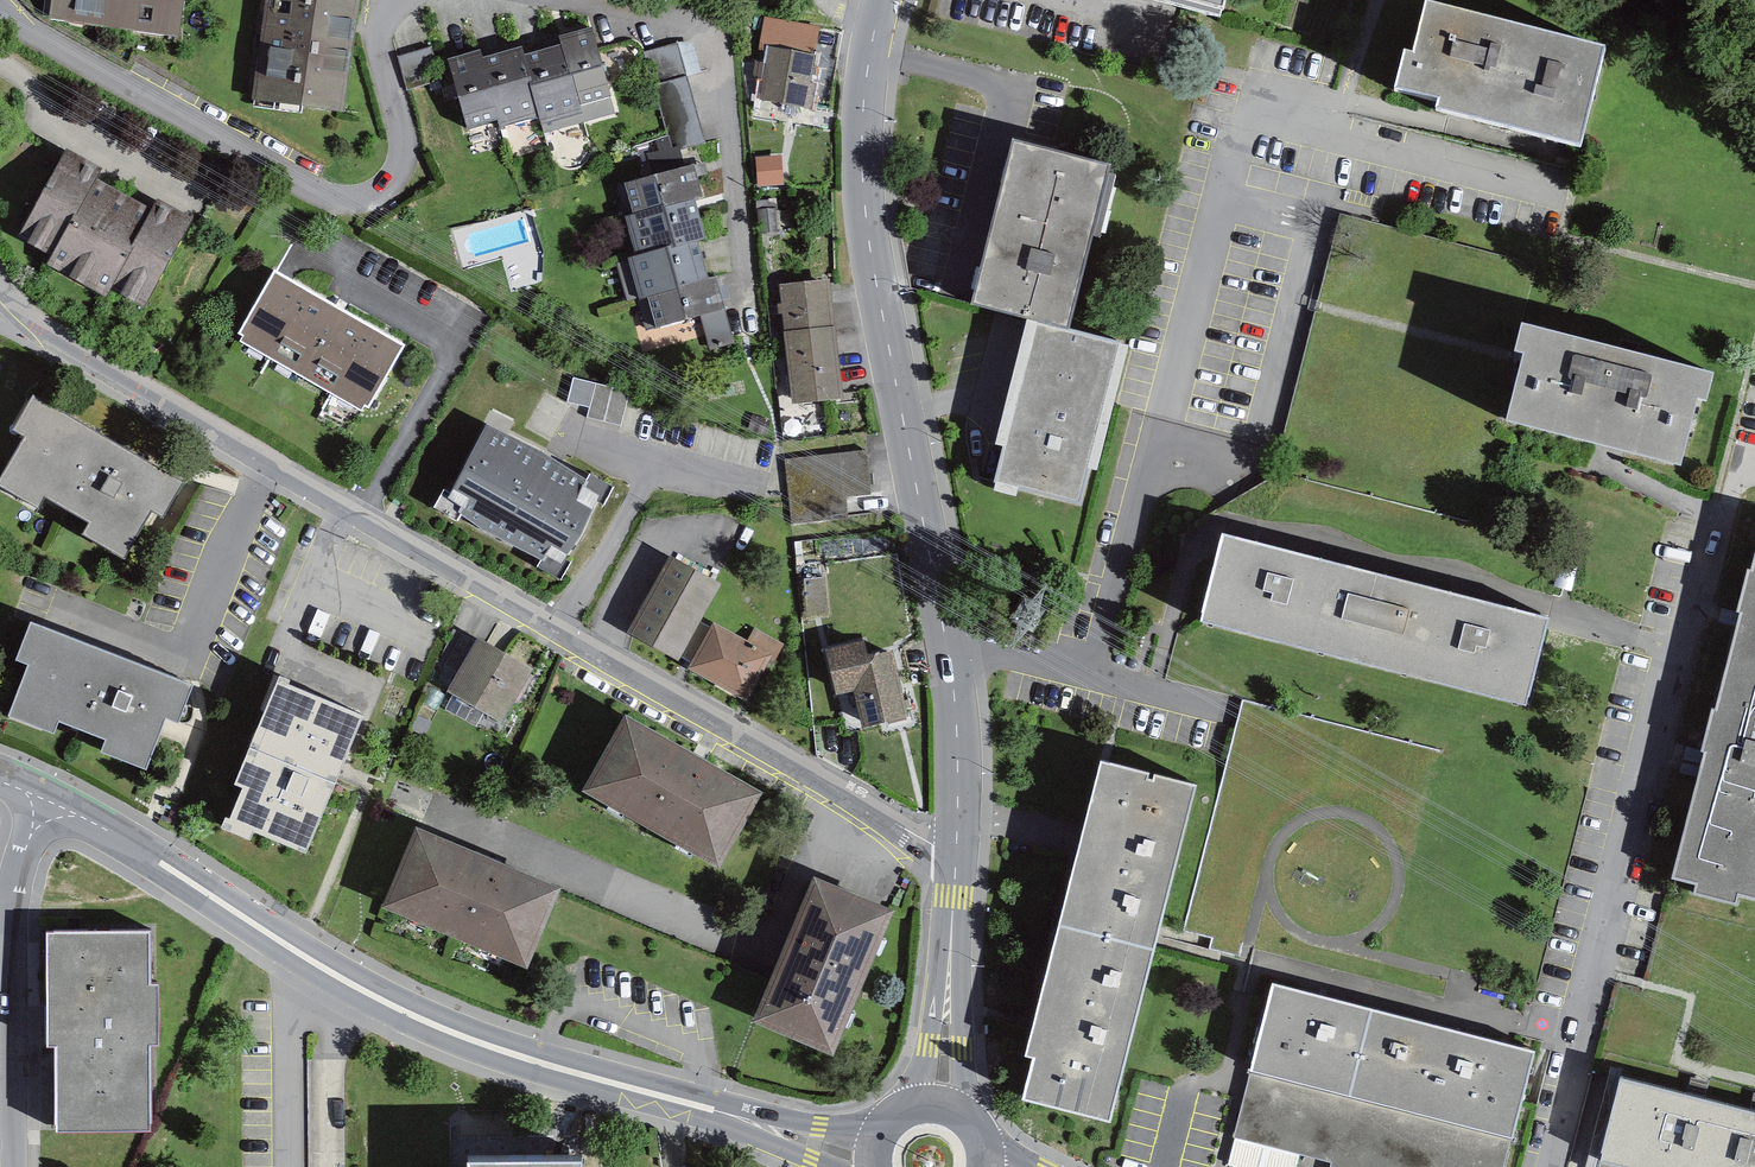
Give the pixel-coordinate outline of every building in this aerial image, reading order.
[(53,26),(174,43),(180,0),(56,0),(53,26)] [(258,108),(340,119),(356,0),(272,0),(258,108)] [(1225,13),(1229,0),(1174,0),(1225,13)] [(1605,54),(1431,12),(1419,63),(1409,61),(1401,96),(1445,106),(1443,116),(1582,149),(1605,54)] [(482,54),(453,63),(473,127),(501,118),(504,128),(543,115),(546,125),(582,114),(579,107),(610,97),(589,31),(564,39),(566,47),(526,59),(523,50),(484,62),(482,54)] [(676,50),(648,58),(677,152),(705,143),(676,50)] [(433,51),(402,61),(413,95),(444,84),(433,51)] [(772,53),(769,103),(810,105),(813,55),(772,53)] [(1110,171),(1014,147),(975,306),(1030,320),(998,448),(1008,451),(999,487),(1078,507),(1086,473),(1092,475),(1123,352),(1068,338),(1110,171)] [(786,183),(785,154),(756,155),(757,184),(786,183)] [(100,172),(70,155),(24,233),(59,254),(54,262),(107,293),(111,286),(146,307),(194,224),(162,205),(154,217),(94,182),(100,172)] [(694,168),(631,189),(641,218),(631,221),(643,259),(634,262),(657,331),(720,310),(697,242),(705,239),(694,205),(705,201),(694,168)] [(832,286),(786,290),(795,400),(840,397),(832,286)] [(401,358),(277,287),(242,349),(366,419),(401,358)] [(1509,429),(1597,451),(1620,354),(1527,331),(1519,360),(1526,361),(1509,429)] [(1620,354),(1597,451),(1683,472),(1699,407),(1707,409),(1715,378),(1620,354)] [(577,374),(567,408),(622,423),(631,389),(577,374)] [(187,485),(36,394),(15,429),(28,437),(0,485),(39,508),(47,495),(93,522),(86,534),(126,558),(152,513),(166,521),(187,485)] [(557,572),(604,489),(487,423),(440,507),(557,572)] [(1203,621),(1286,642),(1307,555),(1225,534),(1203,621)] [(1307,555),(1286,642),(1364,662),(1385,575),(1307,555)] [(718,588),(674,564),(636,632),(680,656),(718,588)] [(1754,706),(1754,564),(1721,697),(1754,706)] [(1450,683),(1470,596),(1385,575),(1364,662),(1450,683)] [(805,579),(804,615),(825,616),(824,578),(805,579)] [(1549,616),(1470,596),(1450,683),(1527,703),(1549,616)] [(134,661),(32,622),(18,659),(31,664),(11,717),(57,735),(61,724),(108,742),(104,753),(150,771),(170,719),(182,724),(196,685),(134,661)] [(772,658),(719,628),(696,669),(749,699),(772,658)] [(866,643),(833,652),(842,689),(856,686),(867,727),(910,716),(894,653),(870,659),(866,643)] [(533,673),(482,644),(453,694),(504,723),(533,673)] [(364,715),(281,681),(238,785),(247,789),(234,822),(308,853),(364,715)] [(1721,697),(1675,878),(1699,884),(1696,896),(1736,906),(1739,895),(1754,899),(1754,706),(1721,697)] [(761,795),(630,720),(592,787),(722,862),(761,795)] [(1199,785),(1104,760),(1026,1054),(1036,1056),(1026,1097),(1110,1119),(1199,785)] [(558,890),(421,833),(391,906),(527,963),(558,890)] [(889,912),(818,883),(762,1019),(833,1049),(889,912)] [(154,935),(51,934),(51,1047),(59,1047),(58,1132),(154,1132),(154,935)] [(1418,1022),(1278,986),(1238,1141),(1336,1166),(1335,1166),(1381,1166),(1418,1022)] [(1418,1022),(1381,1166),(1506,1166),(1536,1052),(1418,1022)] [(1734,1109),(1624,1083),(1604,1166),(1720,1166),(1734,1109)] [(1734,1109),(1720,1166),(1754,1166),(1754,1114),(1734,1109)] [(473,1157),(473,1166),(585,1166),(584,1156),(473,1157)]
